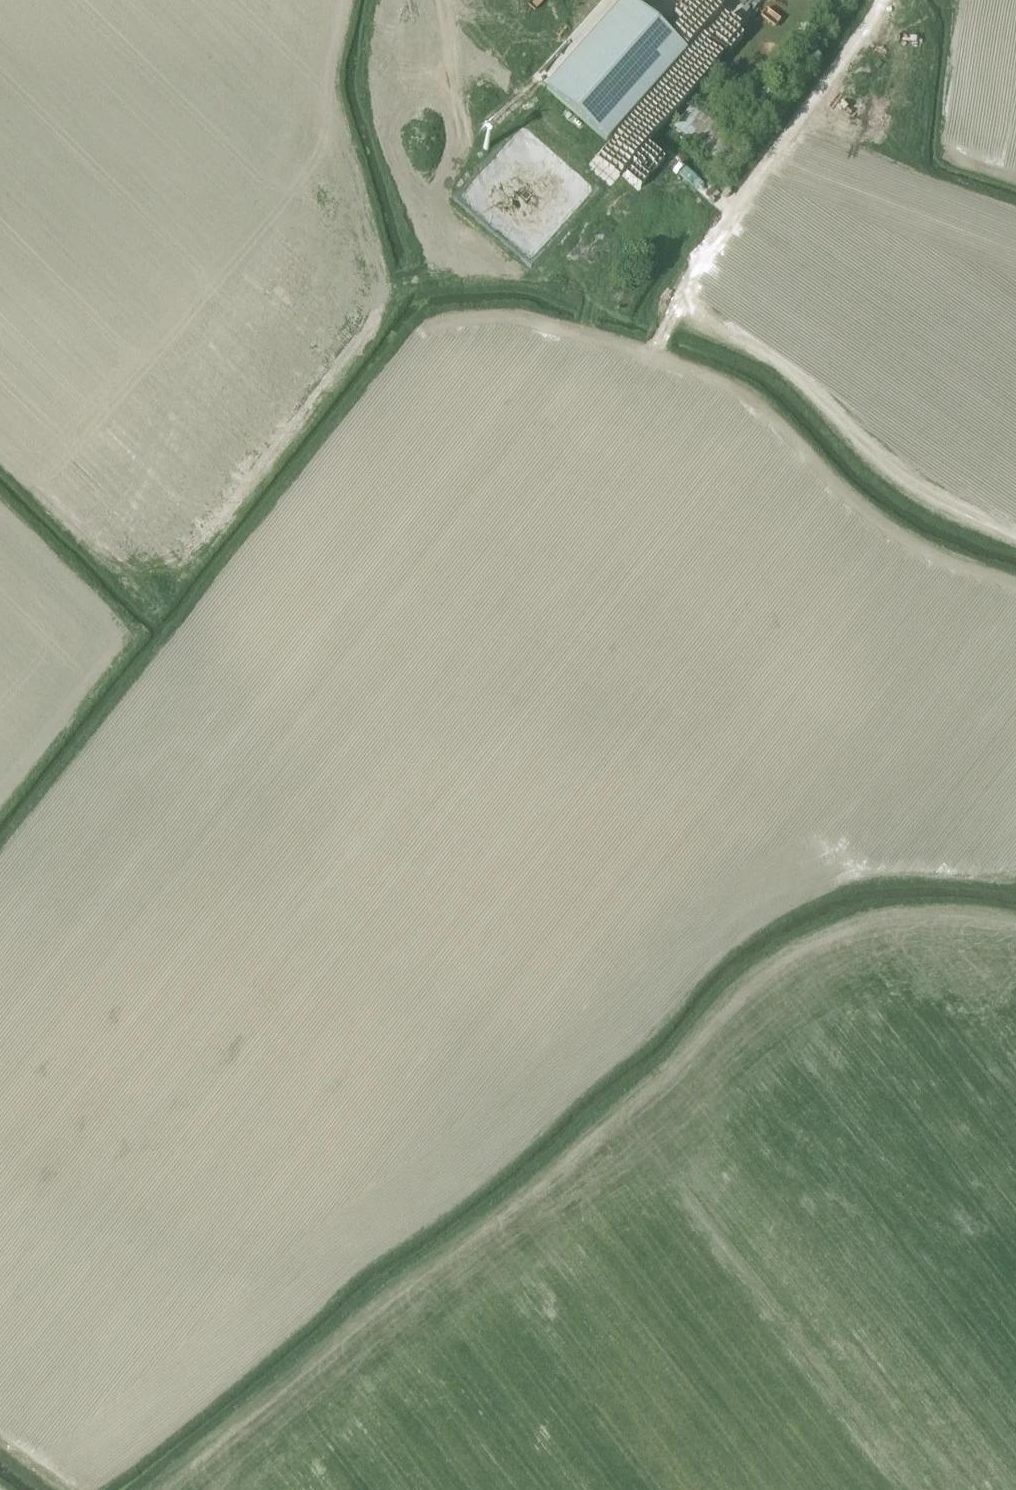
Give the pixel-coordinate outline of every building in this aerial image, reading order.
[(686,53),(626,0),(623,0),(544,89),(606,143),(686,53)] [(717,163),(733,141),(690,108),(674,129),(717,163)]
